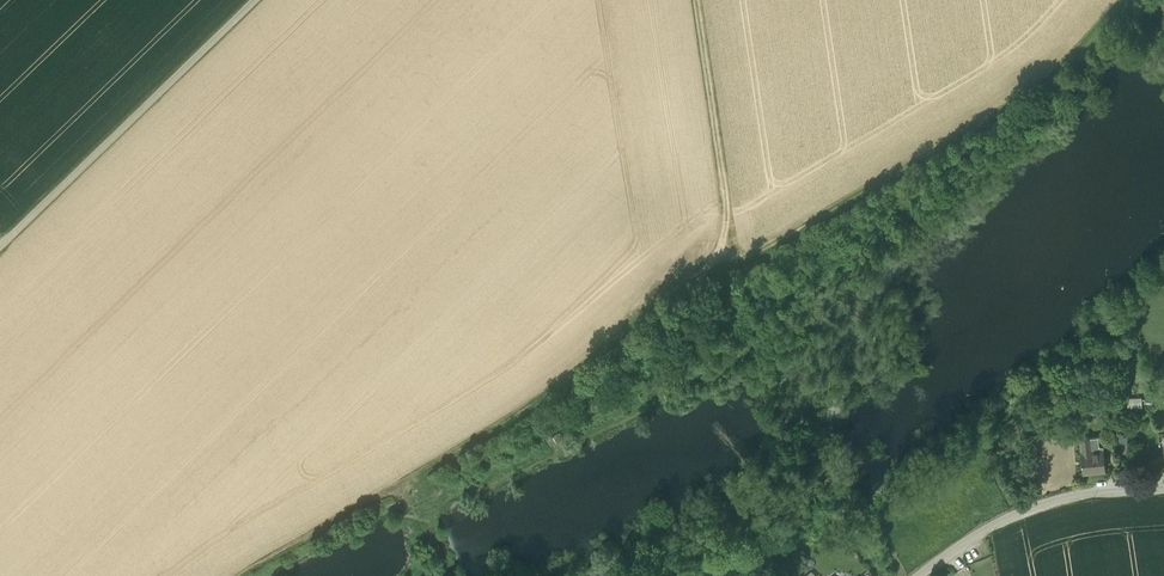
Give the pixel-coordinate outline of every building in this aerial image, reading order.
[(1040,96),(1034,100),(1045,116),(1051,112),(1040,96)] [(1081,454),(1083,473),(1106,471),(1104,451),(1100,452),(1099,437),(1080,439),(1081,454)]
